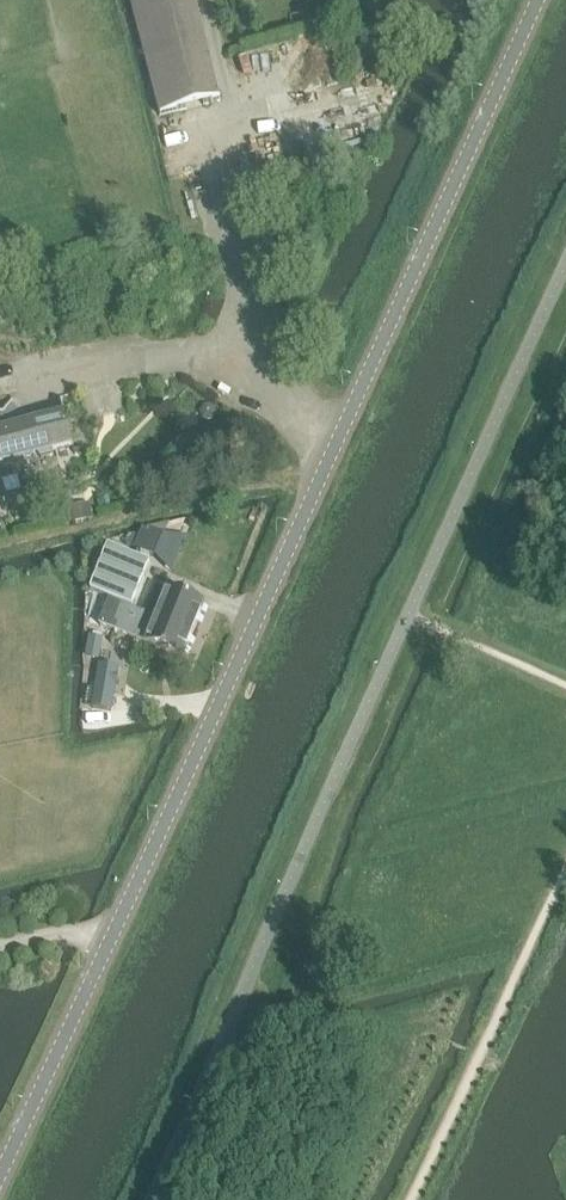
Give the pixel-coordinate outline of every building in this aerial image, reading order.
[(195,0),(131,0),(162,120),(222,105),(195,0)] [(0,436),(0,468),(36,459),(41,464),(50,461),(54,454),(73,449),(65,419),(0,436)] [(93,520),(90,506),(69,510),(72,524),(93,520)] [(143,530),(135,550),(154,558),(163,538),(143,530)] [(108,548),(90,591),(133,608),(150,564),(108,548)] [(157,588),(146,616),(195,635),(206,607),(157,588)] [(195,635),(146,616),(112,602),(101,628),(138,643),(139,641),(148,644),(147,646),(185,661),(195,635)] [(89,638),(86,656),(100,658),(103,641),(89,638)] [(116,693),(120,669),(99,665),(95,689),(116,693)]
